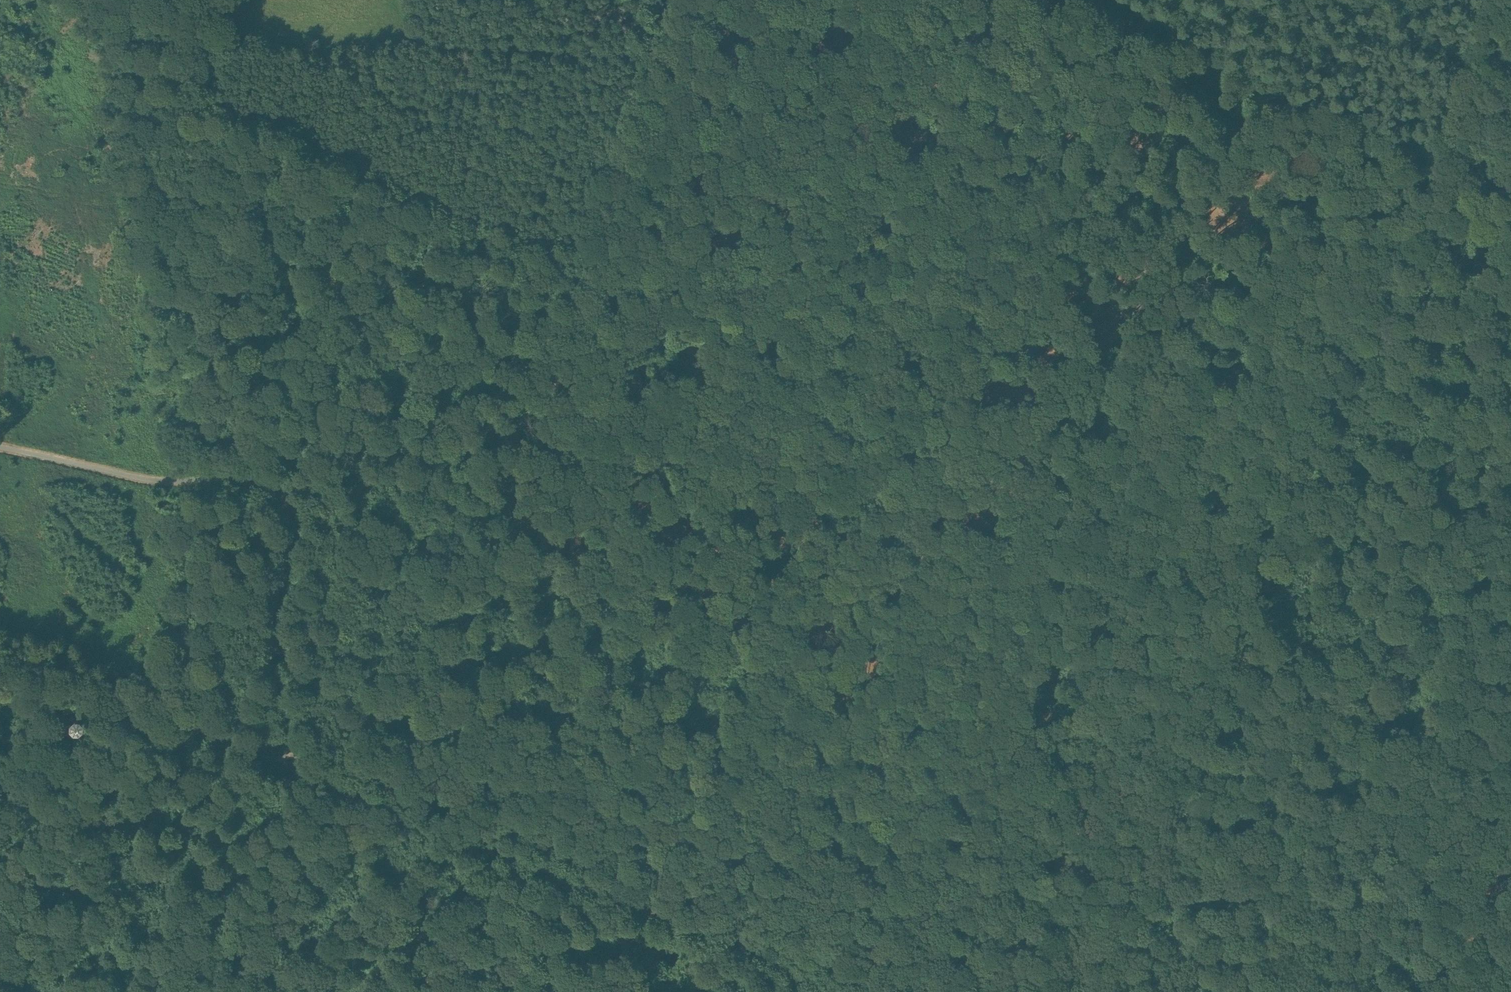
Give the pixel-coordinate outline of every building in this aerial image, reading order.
[(628,495),(622,486),(612,492),(618,501),(628,495)]
